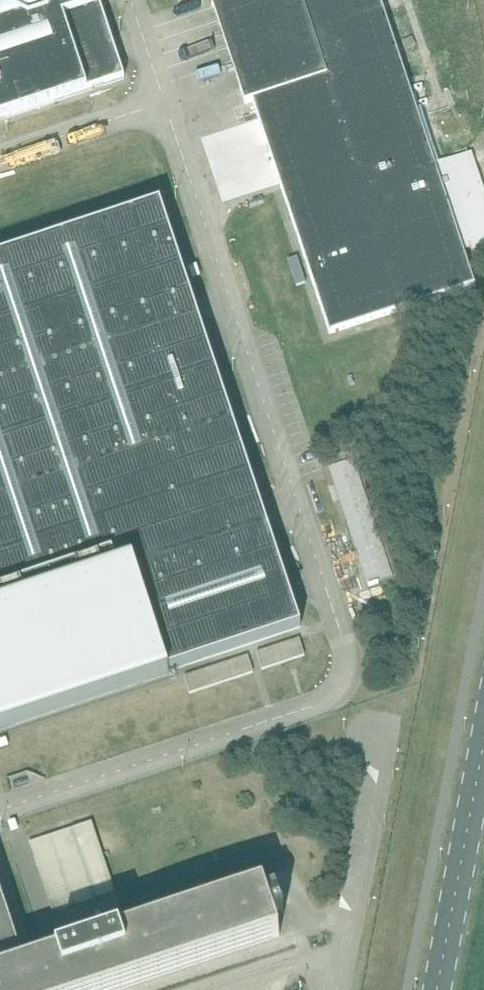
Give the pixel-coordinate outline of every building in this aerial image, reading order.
[(125,80),(99,0),(0,0),(0,122),(125,80)] [(483,246),(483,195),(470,153),(468,154),(436,165),(381,0),(229,0),(212,5),(245,105),(253,102),(271,157),(330,335),(476,286),(472,274),(465,252),(483,246)] [(170,676),(168,673),(301,629),(199,319),(193,303),(161,205),(0,259),(0,732),(170,676)] [(296,259),(288,261),(297,287),(304,285),(306,284),(298,258),(296,259)] [(339,501),(367,585),(394,577),(354,459),(328,467),(339,501)] [(299,640),(257,654),(262,670),(305,657),(299,640)] [(190,694),(253,674),(248,657),(185,678),(190,694)] [(0,742),(0,751),(9,748),(6,740),(0,742)] [(92,823),(29,844),(52,914),(115,893),(92,823)] [(109,941),(66,955),(61,957),(60,956),(58,955),(56,955),(55,955),(54,955),(53,957),(52,958),(52,960),(50,961),(25,969),(22,958),(18,948),(0,893),(0,989),(120,989),(280,936),(274,918),(285,914),(277,891),(266,895),(264,890),(109,941)] [(100,912),(94,913),(99,928),(104,927),(100,912)] [(50,961),(52,960),(52,958),(53,957),(54,955),(55,955),(56,955),(58,955),(60,956),(61,957),(66,955),(61,942),(46,947),(50,961)]
